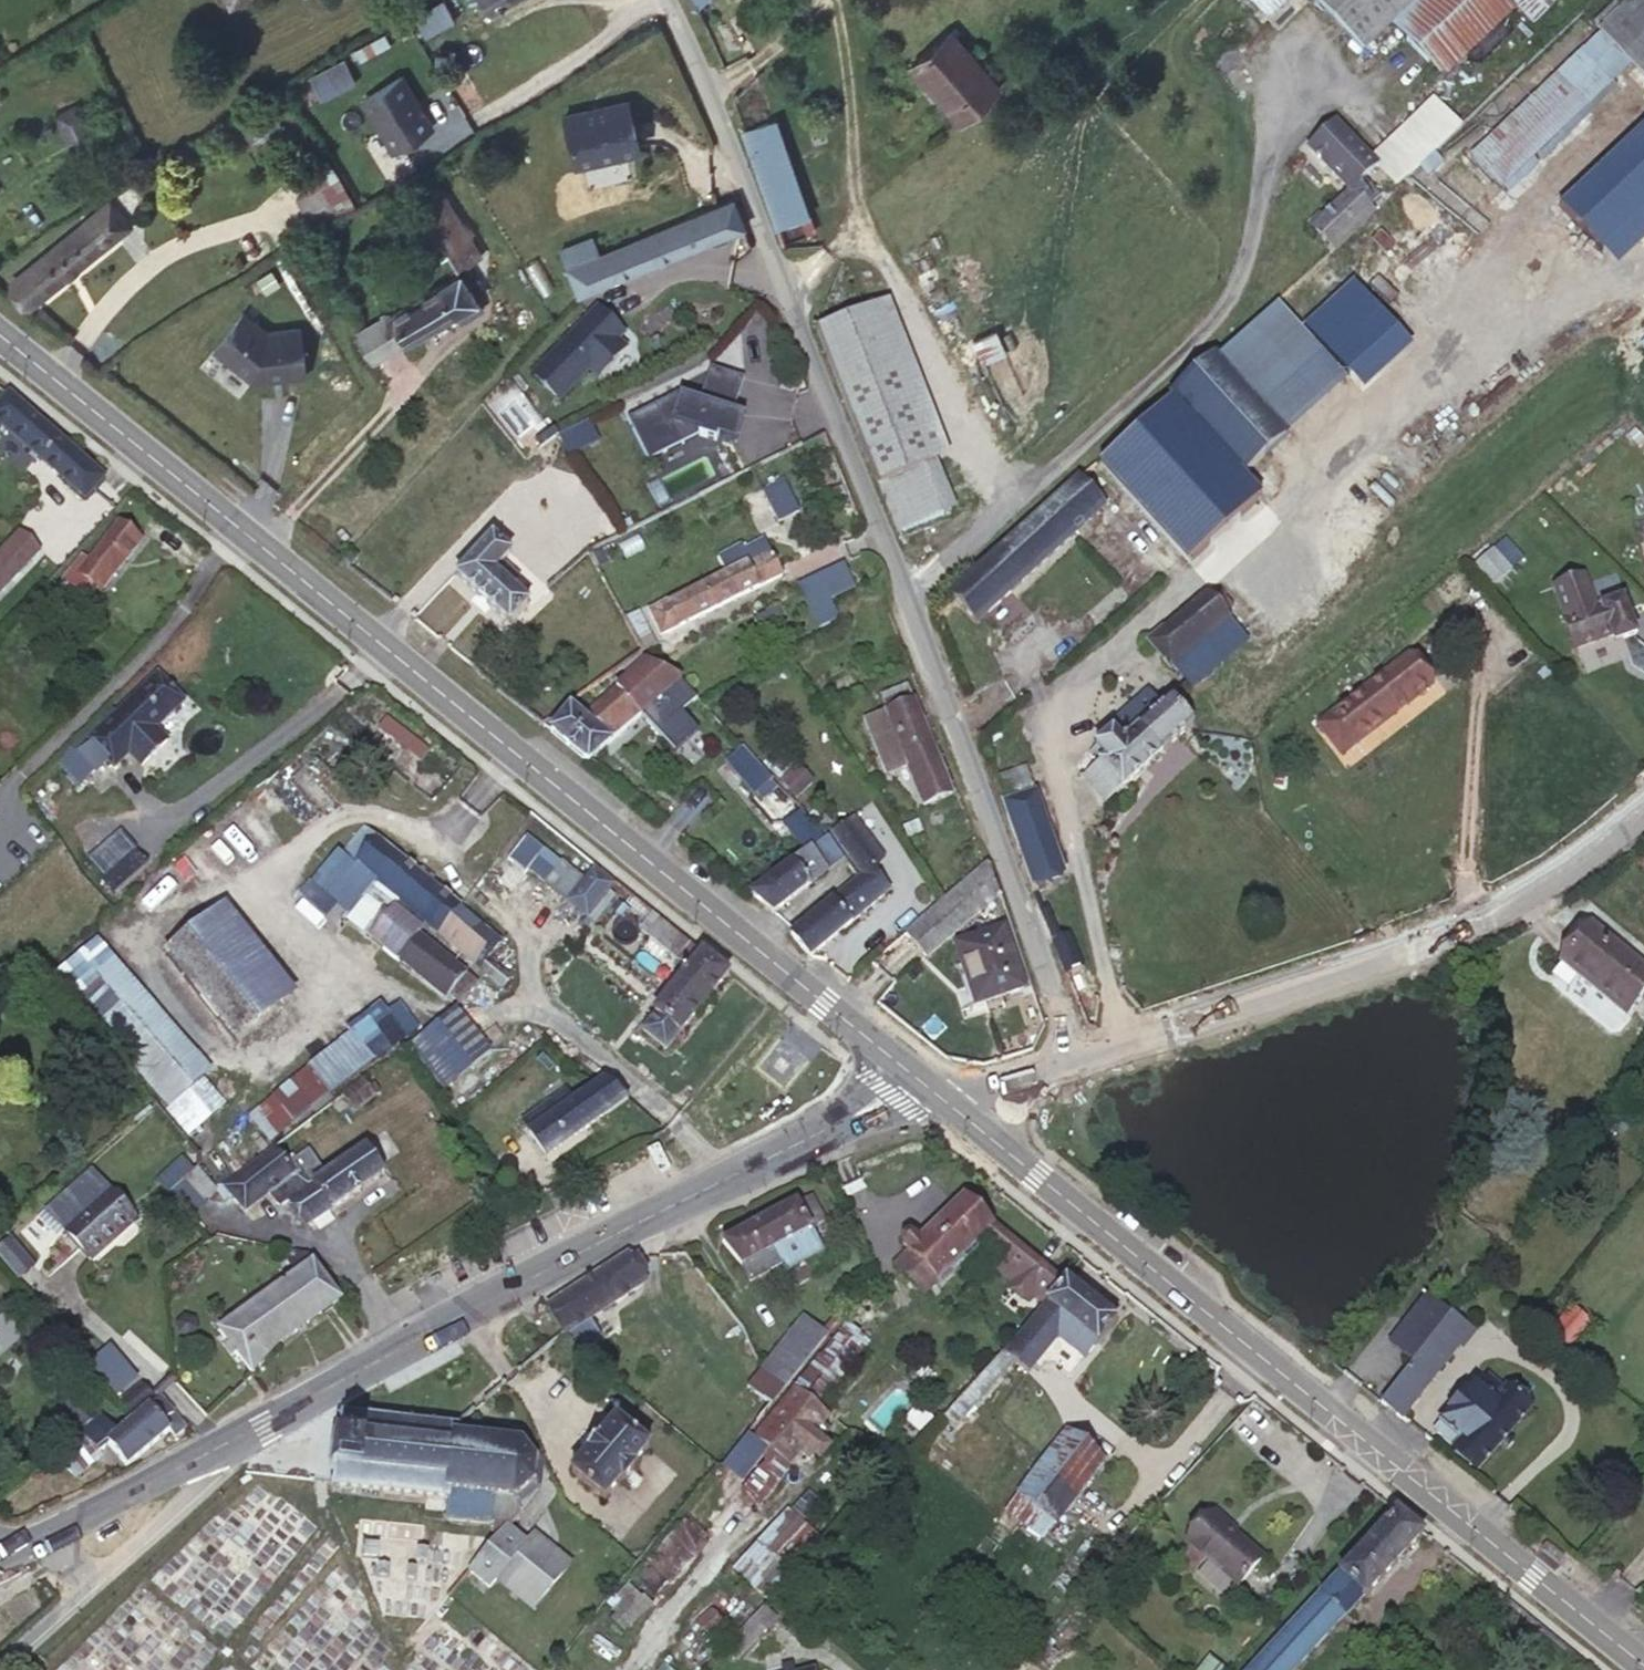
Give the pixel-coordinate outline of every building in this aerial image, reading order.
[(513,0),(481,0),(490,14),(513,0)] [(1288,0),(1250,0),(1268,19),(1288,0)] [(1415,0),(1312,0),(1362,52),(1415,0)] [(1506,0),(1423,0),(1393,28),(1440,77),(1512,7),(1506,0)] [(1599,34),(1643,81),(1643,0),(1635,0),(1599,34)] [(430,7),(413,17),(420,28),(436,18),(430,7)] [(413,17),(394,27),(400,38),(420,28),(413,17)] [(400,38),(394,27),(354,49),(361,61),(400,38)] [(999,88),(949,31),(911,66),(960,122),(999,88)] [(1610,84),(1581,54),(1472,157),(1502,188),(1610,84)] [(356,83),(344,60),(310,78),(321,100),(356,83)] [(400,77),(359,102),(391,152),(432,128),(400,77)] [(767,95),(734,107),(742,131),(776,119),(767,95)] [(587,112),(562,118),(573,162),(579,165),(639,150),(626,102),(601,109),(602,111),(587,114),(587,112)] [(1375,167),(1397,190),(1461,128),(1434,102),(1371,164),(1375,167)] [(92,134),(78,103),(54,115),(68,145),(92,134)] [(776,119),(742,131),(776,228),(780,226),(809,215),(776,119)] [(1309,149),(1350,191),(1368,209),(1381,197),(1363,179),(1375,167),(1371,164),(1334,125),(1309,149)] [(1643,214),(1643,137),(1637,143),(1633,139),(1560,209),(1603,253),(1643,214)] [(301,175),(304,194),(337,176),(326,160),(301,175)] [(421,215),(446,200),(427,169),(401,184),(421,215)] [(317,230),(355,208),(337,176),(304,194),(296,199),(314,232),(317,230)] [(1368,209),(1350,191),(1312,228),(1334,251),(1371,214),(1368,209)] [(1385,201),(1381,197),(1368,209),(1371,214),(1385,201)] [(455,214),(446,200),(421,215),(430,230),(455,214)] [(744,228),(733,200),(701,213),(712,241),(744,228)] [(18,291),(38,298),(126,226),(109,205),(13,284),(18,291)] [(712,241),(701,213),(599,256),(566,270),(577,296),(712,241)] [(481,256),(455,214),(430,230),(439,245),(441,244),(458,271),(481,256)] [(809,215),(780,226),(786,241),(815,231),(809,215)] [(314,232),(308,236),(313,244),(322,238),(317,230),(314,232)] [(566,270),(599,256),(592,238),(558,251),(566,270)] [(271,271),(256,279),(265,294),(280,285),(271,271)] [(435,288),(414,300),(356,335),(373,361),(454,313),(460,322),(482,309),(460,274),(435,288)] [(410,293),(414,300),(435,288),(431,281),(410,293)] [(1354,283),(1304,328),(1349,378),(1398,333),(1354,283)] [(854,429),(897,532),(950,510),(931,461),(946,456),(885,302),(815,329),(854,429)] [(1278,306),(1219,359),(1286,434),(1345,381),(1278,306)] [(535,374),(560,399),(589,368),(597,376),(618,353),(610,346),(616,340),(622,334),(596,309),(535,374)] [(266,335),(242,315),(212,350),(253,385),(306,377),(299,330),(266,335)] [(616,340),(610,346),(618,353),(624,347),(616,340)] [(1215,356),(1170,397),(1195,425),(1243,476),(1287,436),(1286,434),(1219,359),(1215,356)] [(678,394),(628,420),(649,462),(700,436),(717,442),(718,438),(736,445),(746,418),(736,414),(735,413),(747,381),(714,369),(702,401),(678,394)] [(510,387),(495,397),(502,407),(517,397),(510,387)] [(103,479),(7,395),(6,397),(0,403),(0,428),(84,501),(103,479)] [(1170,397),(1137,426),(1163,455),(1195,425),(1170,397)] [(566,452),(596,437),(584,414),(554,429),(566,452)] [(1163,455),(1146,469),(1147,470),(1205,534),(1254,490),(1243,476),(1195,425),(1163,455)] [(759,485),(775,519),(797,508),(780,474),(759,485)] [(950,596),(951,597),(976,624),(1104,507),(1078,479),(950,596)] [(577,530),(590,553),(620,538),(609,516),(577,530)] [(80,577),(95,589),(101,592),(140,540),(118,521),(88,561),(77,575),(80,577)] [(19,533),(0,553),(0,592),(39,552),(19,533)] [(1470,563),(1491,584),(1522,554),(1501,533),(1470,563)] [(517,578),(501,563),(509,554),(491,537),(456,576),(509,625),(528,604),(509,587),(517,578)] [(781,576),(764,540),(744,550),(741,545),(717,557),(726,574),(650,613),(661,637),(781,576)] [(340,561),(348,568),(358,557),(350,549),(340,561)] [(63,581),(71,587),(80,577),(77,575),(88,561),(82,556),(63,581)] [(825,590),(829,598),(854,585),(843,564),(797,585),(805,600),(825,590)] [(86,600),(95,589),(80,577),(71,587),(86,600)] [(1623,599),(1595,610),(1582,578),(1554,587),(1576,649),(1612,637),(1614,642),(1636,635),(1623,599)] [(839,617),(829,598),(825,590),(805,600),(818,627),(839,617)] [(1229,616),(1207,590),(1148,642),(1169,667),(1229,616)] [(607,678),(616,688),(649,660),(643,653),(607,678)] [(1331,715),(1354,744),(1429,686),(1406,657),(1331,715)] [(647,661),(616,688),(582,718),(569,708),(550,732),(587,763),(641,715),(667,744),(687,725),(675,712),(696,693),(678,675),(659,666),(649,659),(647,661)] [(183,701),(157,676),(115,716),(111,712),(58,763),(80,786),(94,772),(95,774),(108,763),(113,768),(128,754),(141,767),(166,743),(153,730),(183,701)] [(887,712),(913,701),(908,686),(881,697),(887,712)] [(1098,763),(1121,790),(1192,725),(1169,698),(1153,713),(1139,697),(1107,726),(1112,731),(1095,747),(1104,758),(1099,763),(1098,763)] [(950,795),(913,701),(887,712),(865,720),(887,774),(906,766),(922,805),(950,795)] [(1341,754),(1354,744),(1331,715),(1318,726),(1341,754)] [(428,751),(413,739),(405,750),(420,762),(428,751)] [(1104,758),(1095,747),(1090,752),(1099,763),(1104,758)] [(768,775),(741,748),(725,763),(750,792),(768,775)] [(793,760),(776,778),(793,794),(810,776),(793,760)] [(1106,803),(1121,790),(1098,763),(1083,777),(1106,803)] [(1005,803),(1035,794),(1025,767),(996,778),(1005,803)] [(61,809),(45,792),(32,804),(48,821),(61,809)] [(1007,821),(1040,810),(1035,794),(1005,803),(1001,804),(1007,821)] [(831,824),(816,809),(809,817),(824,832),(831,824)] [(1007,821),(1033,893),(1051,887),(1047,873),(1061,868),(1040,810),(1007,821)] [(790,935),(810,958),(890,890),(871,867),(883,859),(853,818),(830,834),(861,875),(790,935)] [(500,943),(363,829),(342,855),(503,988),(512,977),(488,958),(500,943)] [(837,850),(827,837),(811,849),(820,863),(837,850)] [(820,863),(811,849),(792,863),(807,885),(827,872),(820,863)] [(147,866),(135,852),(101,881),(113,896),(147,866)] [(588,918),(616,884),(595,866),(594,867),(584,880),(561,863),(545,884),(568,901),(567,903),(588,918)] [(807,885),(792,863),(750,895),(773,912),(808,886),(807,885)] [(989,863),(961,887),(978,913),(1000,895),(989,863)] [(961,887),(906,934),(927,957),(978,913),(961,887)] [(426,934),(395,909),(370,939),(449,1003),(453,998),(465,1007),(481,986),(471,978),(472,977),(423,938),(426,934)] [(283,1007),(211,918),(164,956),(236,1045),(283,1007)] [(594,922),(588,918),(584,923),(590,928),(594,922)] [(681,1034),(728,975),(662,920),(651,934),(679,956),(678,959),(691,970),(656,1014),(657,1014),(644,1031),(668,1050),(681,1033),(681,1034)] [(1592,925),(1561,963),(1626,1016),(1643,993),(1643,968),(1592,925)] [(1023,989),(1003,929),(956,945),(976,1006),(1023,989)] [(207,1071),(93,942),(55,977),(169,1106),(207,1071)] [(372,1062),(352,1035),(272,1096),(294,1122),(372,1062)] [(456,1068),(447,1055),(424,1071),(434,1085),(456,1068)] [(367,1088),(361,1080),(342,1095),(354,1110),(379,1091),(372,1084),(367,1088)] [(546,1157),(626,1099),(603,1080),(553,1114),(546,1103),(526,1116),(529,1121),(524,1125),(528,1131),(527,1132),(546,1157)] [(270,1150),(223,1185),(243,1211),(269,1192),(279,1207),(291,1199),(308,1224),(383,1174),(366,1148),(325,1175),(308,1149),(283,1166),(270,1150)] [(216,1191),(197,1169),(185,1180),(204,1201),(216,1191)] [(109,1191),(105,1195),(131,1224),(136,1220),(109,1191)] [(131,1224),(105,1195),(64,1233),(90,1261),(131,1224)] [(796,1203),(722,1243),(742,1267),(750,1283),(782,1264),(786,1271),(821,1251),(811,1230),(824,1222),(811,1196),(796,1204),(796,1203)] [(895,1265),(922,1293),(977,1238),(1019,1274),(1008,1288),(1022,1299),(1029,1291),(1043,1301),(1058,1282),(990,1226),(966,1200),(920,1245),(915,1239),(911,1236),(903,1237),(902,1243),(909,1251),(895,1265)] [(0,1237),(0,1258),(14,1274),(30,1260),(5,1232),(0,1237)] [(218,1331),(251,1375),(277,1345),(341,1300),(307,1255),(297,1252),(287,1260),(297,1274),(218,1331)] [(642,1271),(643,1255),(626,1256),(547,1307),(564,1335),(567,1333),(582,1346),(600,1335),(589,1319),(644,1284),(636,1273),(642,1271)] [(1065,1281),(1046,1305),(1096,1344),(1116,1321),(1065,1281)] [(1568,1302),(1548,1326),(1568,1342),(1588,1318),(1568,1302)] [(1096,1344),(1046,1305),(1005,1354),(1013,1361),(1022,1367),(1022,1368),(1035,1352),(1041,1356),(1056,1337),(1084,1360),(1096,1344)] [(1471,1331),(1450,1314),(1438,1329),(1459,1345),(1460,1345),(1471,1331)] [(803,1317),(760,1370),(784,1389),(827,1335),(803,1317)] [(836,1320),(813,1367),(839,1380),(862,1333),(836,1320)] [(1380,1403),(1401,1420),(1459,1345),(1438,1329),(1380,1403)] [(1013,1361),(1002,1352),(985,1371),(995,1380),(1013,1361)] [(784,1389),(760,1370),(734,1403),(757,1422),(784,1389)] [(995,1380),(985,1371),(944,1417),(955,1426),(995,1380)] [(1454,1448),(1504,1388),(1488,1374),(1479,1384),(1475,1380),(1440,1421),(1445,1425),(1438,1433),(1454,1448)] [(152,1397),(140,1383),(119,1400),(132,1414),(152,1397)] [(802,1447),(808,1451),(819,1439),(812,1434),(827,1414),(795,1386),(755,1439),(788,1465),(802,1447)] [(92,1417),(66,1387),(55,1396),(80,1427),(92,1417)] [(1529,1410),(1504,1388),(1454,1448),(1478,1469),(1529,1410)] [(100,1413),(81,1430),(100,1453),(108,1445),(126,1467),(170,1431),(175,1438),(186,1429),(159,1396),(117,1433),(100,1413)] [(459,1427),(435,1424),(436,1420),(432,1420),(431,1424),(415,1421),(413,1421),(413,1418),(410,1417),(410,1421),(391,1419),(391,1415),(388,1415),(388,1418),(370,1416),(371,1413),(367,1412),(367,1416),(348,1414),(348,1410),(345,1410),(345,1413),(342,1413),(341,1416),(338,1416),(338,1419),(341,1419),(339,1433),(337,1433),(333,1466),(336,1467),(334,1481),(330,1481),(330,1484),(333,1485),(333,1487),(336,1488),(335,1491),(339,1491),(339,1488),(358,1490),(358,1494),(361,1494),(361,1491),(380,1493),(379,1496),(382,1497),(383,1493),(400,1495),(400,1499),(404,1499),(404,1495),(423,1497),(423,1501),(426,1501),(424,1518),(446,1521),(446,1518),(495,1524),(507,1526),(515,1499),(531,1485),(531,1486),(533,1482),(532,1482),(534,1463),(535,1463),(534,1459),(533,1459),(522,1444),(526,1441),(522,1438),(520,1443),(501,1441),(502,1436),(497,1436),(497,1440),(480,1438),(480,1434),(476,1433),(475,1438),(458,1436),(459,1427)] [(587,1454),(571,1474),(604,1502),(620,1482),(622,1483),(634,1469),(632,1468),(648,1448),(616,1420),(599,1440),(597,1439),(585,1452),(587,1454)] [(1102,1460),(1066,1433),(1007,1509),(1045,1538),(1102,1460)] [(819,1439),(808,1451),(813,1455),(823,1442),(819,1439)] [(734,1570),(760,1588),(805,1521),(778,1504),(734,1570)] [(1396,1511),(1321,1594),(1322,1595),(1252,1669),(1294,1669),(1344,1615),(1345,1616),(1364,1595),(1364,1597),(1423,1533),(1396,1511)] [(654,1548),(677,1570),(709,1536),(686,1514),(654,1548)] [(1187,1542),(1237,1586),(1261,1559),(1210,1515),(1187,1542)] [(506,1526),(507,1526),(495,1524),(494,1533),(499,1535),(506,1526)] [(499,1535),(470,1571),(490,1588),(496,1580),(532,1610),(569,1565),(533,1534),(526,1543),(506,1526),(499,1535)] [(777,1618),(763,1605),(744,1627),(757,1639),(777,1618)] [(693,1624),(710,1634),(720,1617),(703,1607),(693,1624)] [(757,1639),(744,1627),(723,1649),(737,1661),(757,1639)] [(1195,1669),(1215,1669),(1219,1664),(1206,1654),(1195,1669)]
